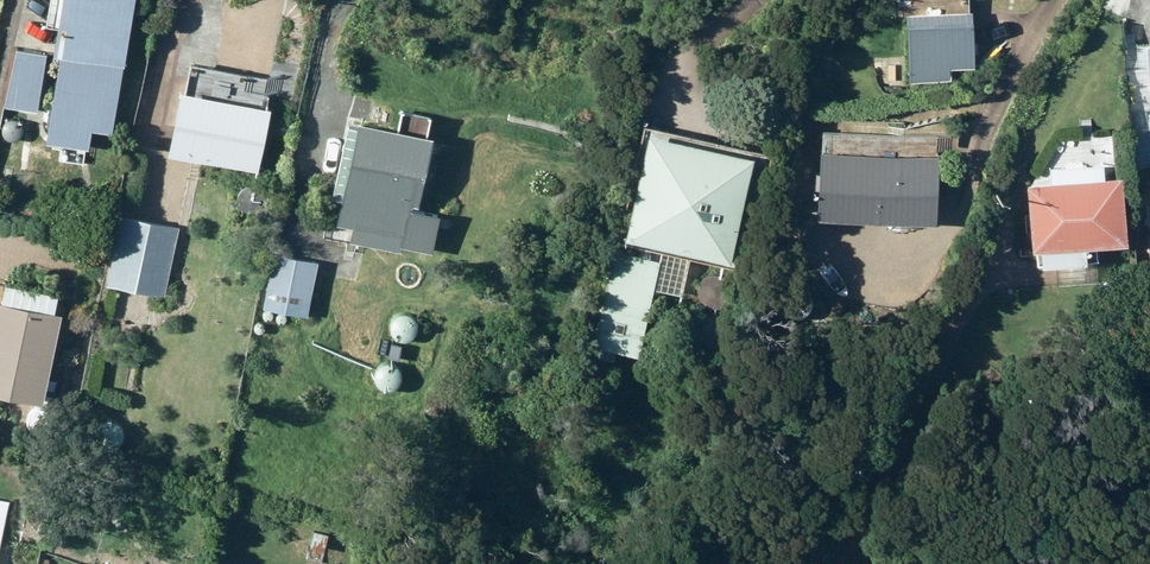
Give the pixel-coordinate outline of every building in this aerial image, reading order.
[(141,6),(106,0),(68,0),(58,62),(66,64),(49,161),(92,169),(96,151),(116,154),(141,6)] [(976,8),(910,11),(912,77),(953,75),(952,60),(978,59),(976,8)] [(39,135),(49,76),(19,71),(9,130),(39,135)] [(274,110),(182,89),(168,151),(260,172),(274,110)] [(420,191),(434,119),(359,104),(358,108),(348,106),(332,183),(343,185),(338,212),(364,217),(361,233),(404,241),(414,190),(420,191)] [(734,245),(758,137),(650,113),(627,221),(734,245)] [(1106,149),(1052,154),(1053,170),(1031,171),(1036,234),(1043,234),(1045,249),(1091,246),(1090,230),(1131,228),(1126,162),(1107,164),(1106,149)] [(815,218),(933,227),(938,161),(820,151),(815,218)] [(183,247),(124,234),(107,303),(167,316),(183,247)] [(641,347),(662,250),(616,240),(594,337),(641,347)] [(309,307),(319,253),(274,244),(264,298),(309,307)] [(55,417),(58,403),(49,401),(66,325),(58,324),(61,308),(10,297),(6,313),(0,311),(0,404),(55,417)] [(0,499),(0,555),(12,502),(0,499)] [(10,558),(0,555),(0,563),(9,563),(10,558)]
